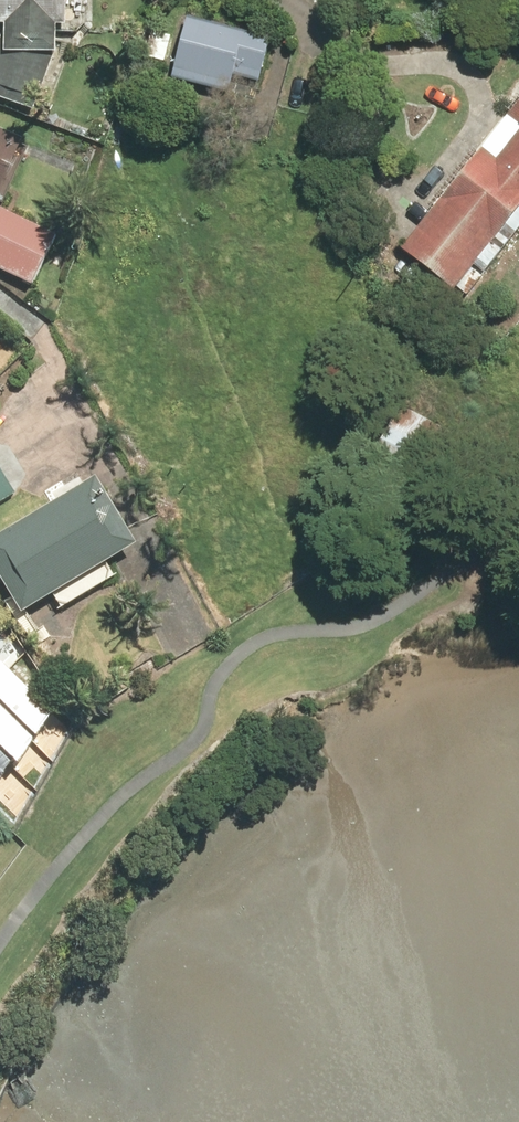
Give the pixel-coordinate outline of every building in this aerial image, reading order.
[(2,27),(8,36),(0,56),(0,98),(41,112),(60,56),(66,56),(64,26),(74,27),(73,0),(0,0),(0,27),(2,27)] [(276,37),(193,19),(179,81),(235,94),(239,78),(265,84),(276,37)] [(172,69),(176,35),(149,31),(145,65),(172,69)] [(408,249),(461,292),(518,221),(518,111),(408,249)] [(0,124),(0,190),(11,195),(35,139),(0,124)] [(5,207),(0,217),(0,266),(40,285),(64,235),(5,207)] [(454,432),(405,408),(373,471),(423,495),(454,432)] [(22,490),(0,455),(0,505),(22,490)] [(0,541),(0,560),(32,613),(148,544),(107,476),(0,541)] [(0,667),(0,698),(36,734),(51,709),(5,663),(0,667)] [(17,761),(33,737),(0,705),(0,744),(17,761)] [(10,762),(0,752),(0,777),(10,762)]
